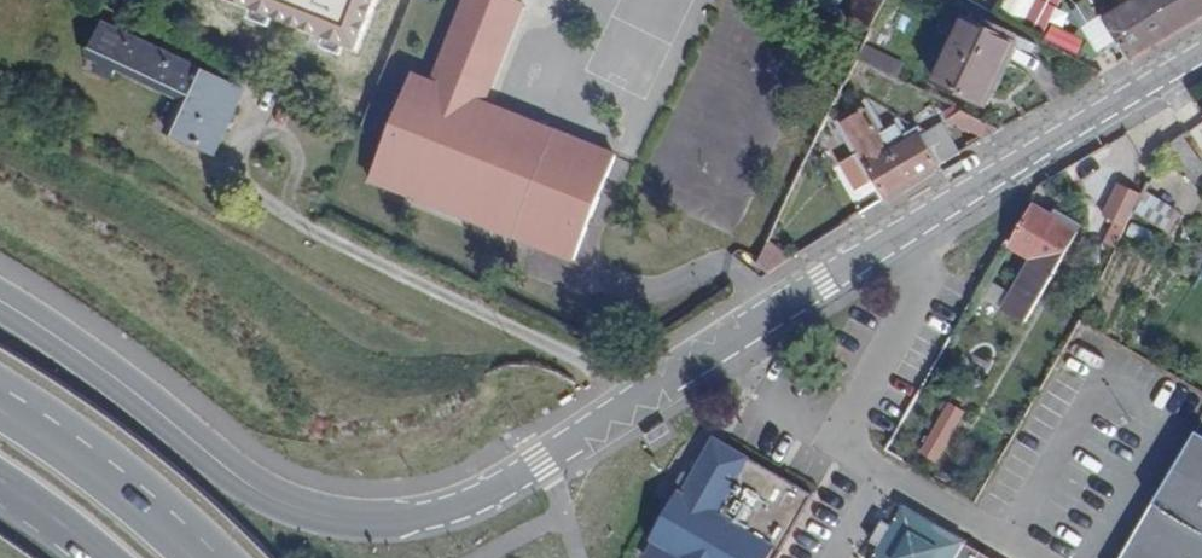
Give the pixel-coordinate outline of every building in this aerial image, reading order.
[(354,52),(375,0),(221,0),(354,52)] [(434,84),(414,76),(388,142),(373,180),(575,259),(585,234),(616,156),(485,104),(525,4),(515,0),(467,0),(434,84)] [(888,0),(811,0),(871,31),(888,0)] [(1128,56),(1130,59),(1201,18),(1201,0),(1096,0),(1108,21),(1125,50),(1128,56)] [(1091,51),(1108,43),(1088,2),(1071,10),(1091,51)] [(986,109),(1021,35),(986,18),(982,26),(965,18),(933,84),(986,109)] [(1125,50),(1108,21),(1102,25),(1119,54),(1125,50)] [(245,91),(105,24),(90,56),(101,61),(95,74),(113,82),(119,70),(183,100),(168,131),(215,154),(245,91)] [(856,65),(888,74),(893,56),(861,47),(856,65)] [(844,123),(865,159),(903,136),(897,126),(882,134),(868,110),(844,123)] [(999,130),(964,112),(949,120),(984,138),(999,130)] [(941,164),(961,152),(944,124),(923,136),(941,164)] [(887,196),(941,164),(923,136),(922,134),(906,143),(903,136),(865,159),(887,196)] [(1166,148),(1189,184),(1201,176),(1201,164),(1185,137),(1166,148)] [(1121,186),(1143,198),(1145,193),(1123,182),(1121,186)] [(1133,218),(1143,198),(1121,186),(1106,216),(1129,227),(1133,218)] [(1167,235),(1179,210),(1145,193),(1143,198),(1133,218),(1167,235)] [(1032,259),(1004,309),(1028,323),(1080,233),(1053,216),(1036,206),(1011,246),(1032,259)] [(1053,216),(1080,233),(1084,226),(1057,210),(1053,216)] [(792,258),(770,243),(758,267),(769,273),(792,258)] [(1192,277),(1201,283),(1201,258),(1192,277)] [(963,412),(952,406),(934,437),(945,443),(963,412)] [(1200,431),(1125,557),(1201,557),(1201,433),(1200,431)] [(748,458),(715,438),(695,474),(691,471),(684,473),(679,483),(681,493),(652,541),(681,557),(772,557),(776,551),(782,555),(793,536),(816,498),(748,458)] [(914,516),(904,510),(877,557),(889,557),(914,516)] [(889,557),(988,557),(914,516),(889,557)]
